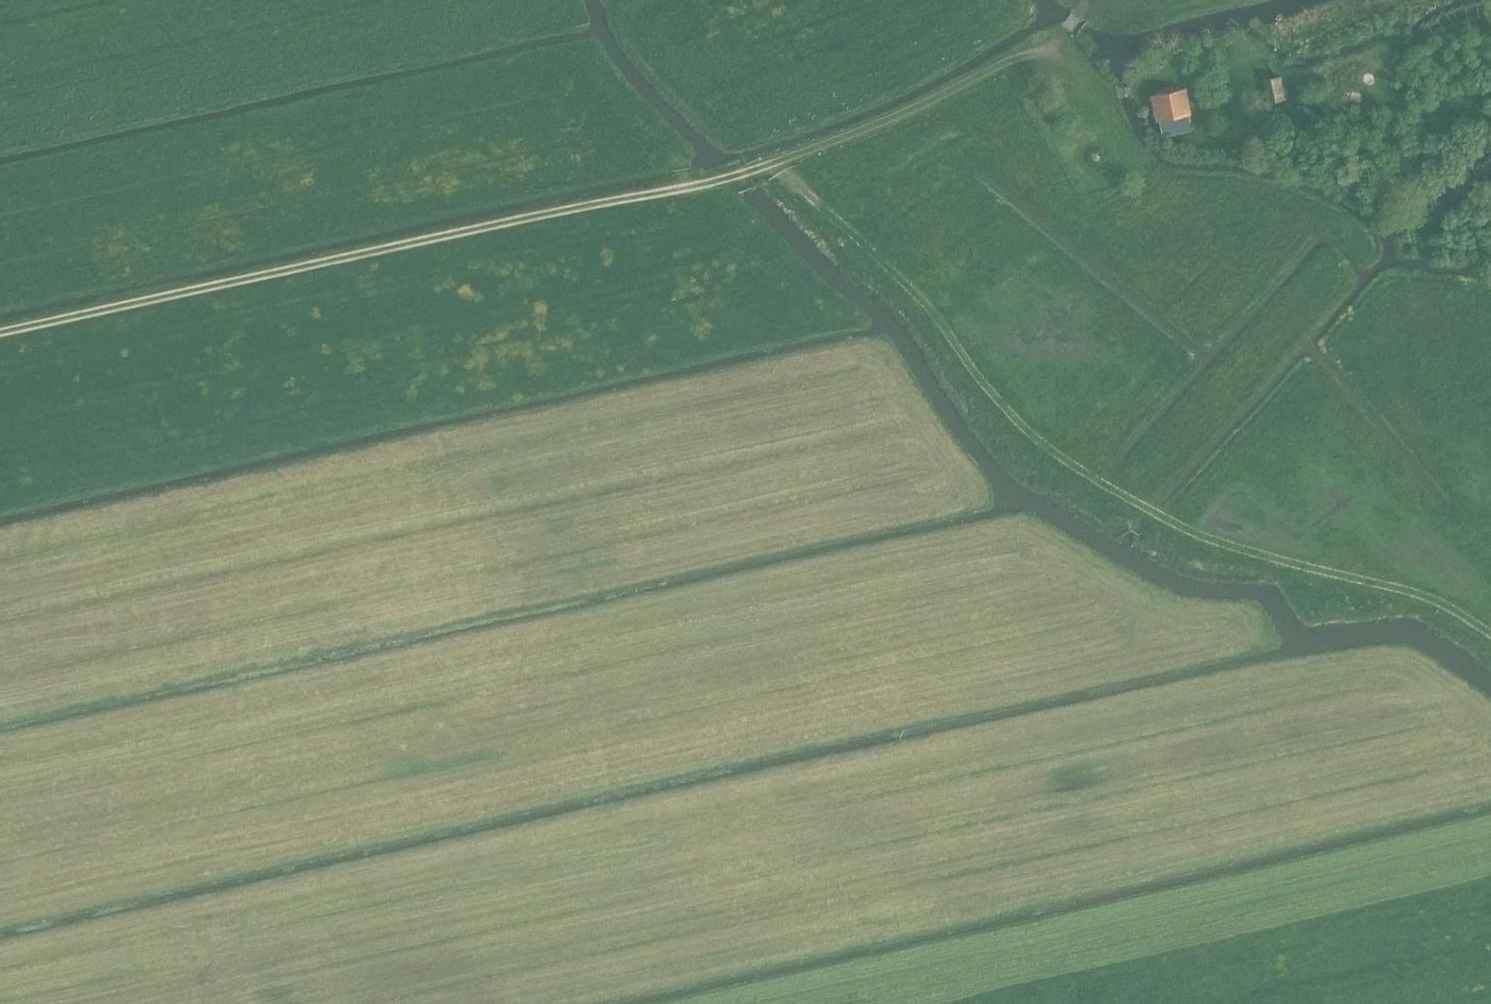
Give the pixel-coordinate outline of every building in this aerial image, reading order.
[(1280,74),(1263,78),(1268,101),(1269,101),(1285,98),(1280,74)] [(1156,122),(1190,115),(1185,89),(1150,96),(1156,122)]
